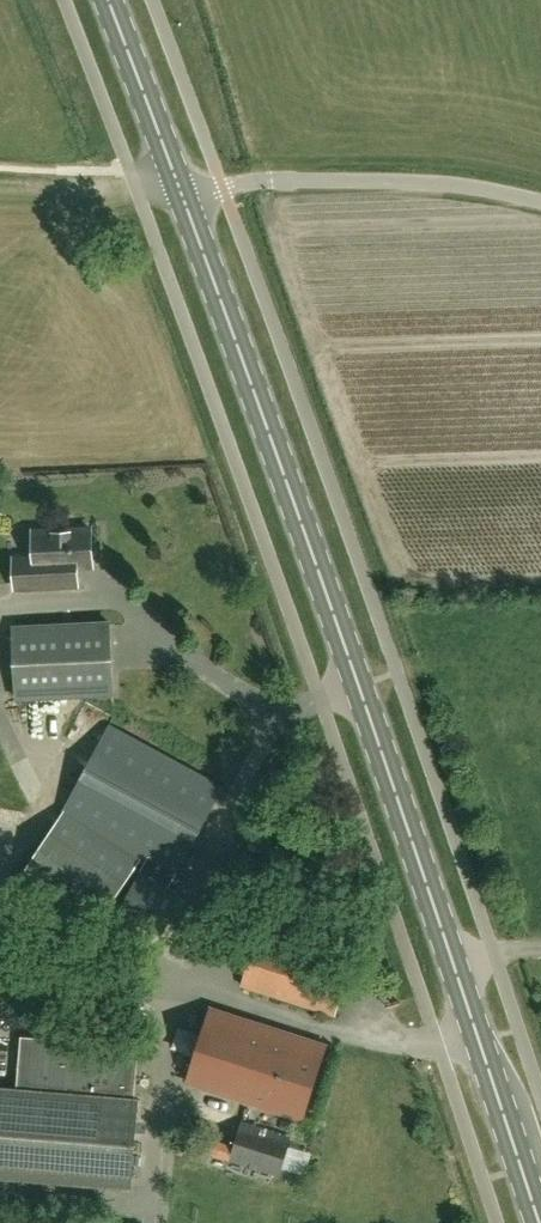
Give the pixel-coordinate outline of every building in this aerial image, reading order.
[(79,583),(78,565),(92,564),(90,527),(34,530),(35,555),(14,556),(16,586),(79,583)] [(112,692),(109,620),(13,625),(17,697),(112,692)] [(26,697),(27,720),(50,719),(48,696),(26,697)] [(92,933),(127,880),(143,857),(148,860),(120,910),(163,934),(185,894),(170,886),(224,786),(111,724),(63,813),(51,830),(16,882),(92,933)] [(335,1014),(351,961),(259,933),(243,986),(335,1014)] [(302,1117),(325,1044),(210,1007),(186,1081),(302,1117)] [(17,1084),(17,1087),(0,1086),(0,1178),(132,1189),(139,1097),(135,1097),(139,1045),(22,1036),(17,1084)] [(279,1175),(292,1136),(244,1120),(236,1145),(213,1138),(208,1152),(279,1175)]
